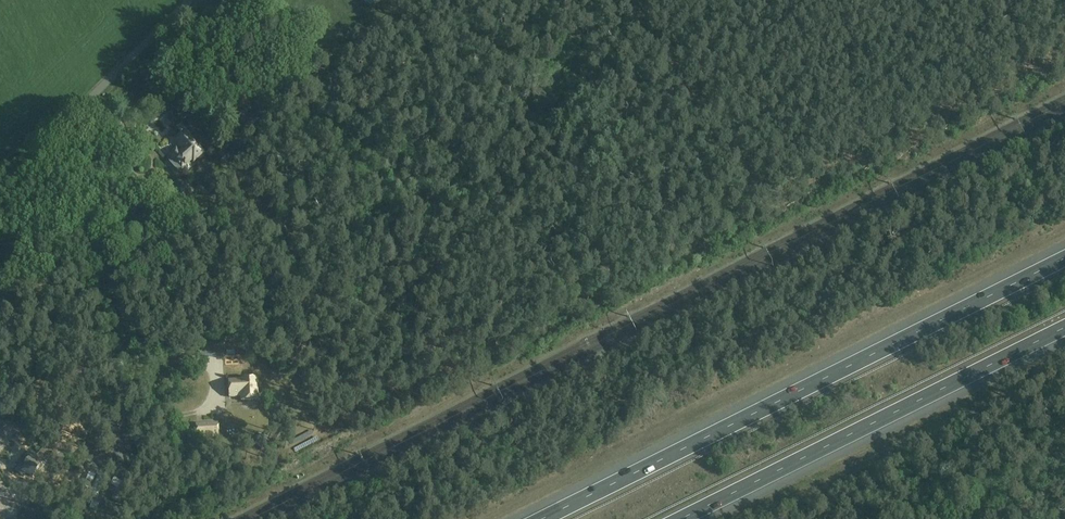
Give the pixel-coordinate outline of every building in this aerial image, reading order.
[(192,159),(194,161),(203,153),(184,132),(175,140),(183,150),(179,154),(175,150),(170,155),(182,168),(192,159)] [(178,204),(191,193),(184,185),(171,196),(178,204)] [(257,400),(256,378),(240,379),(240,380),(228,380),(229,396),(238,396),(239,401),(257,400)] [(108,412),(104,404),(90,412),(94,420),(108,412)] [(218,436),(217,423),(196,424),(196,437),(218,436)] [(29,450),(15,471),(25,477),(27,474),(33,478),(43,464),(37,460),(39,456),(29,450)]
